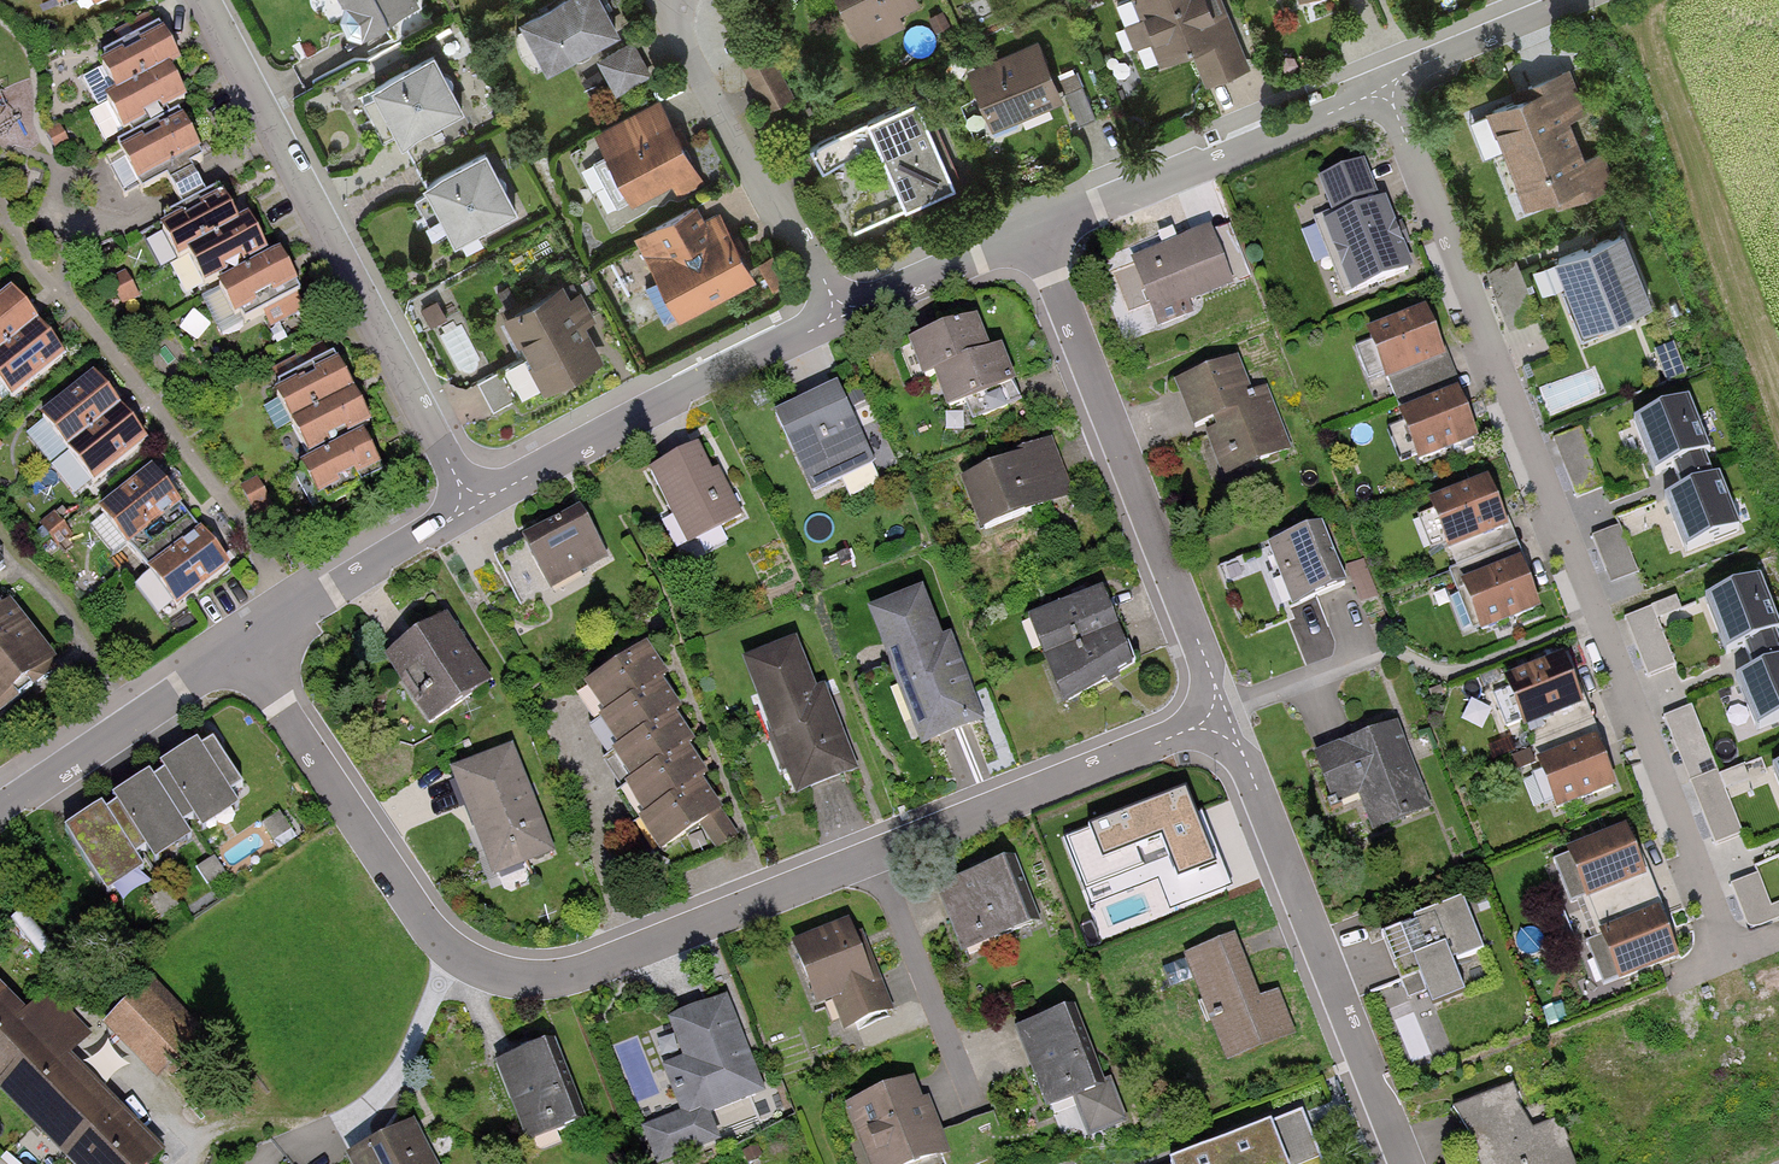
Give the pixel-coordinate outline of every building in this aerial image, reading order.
[(418,0),(345,0),(364,37),(422,8),(418,0)] [(527,23),(553,75),(626,39),(606,0),(573,0),(527,23)] [(857,37),(923,6),(920,0),(840,0),(857,37)] [(1252,68),(1223,0),(1126,0),(1119,3),(1149,76),(1195,57),(1207,87),(1252,68)] [(171,121),(167,111),(184,102),(183,99),(176,87),(168,70),(178,65),(171,51),(160,30),(98,62),(116,97),(106,102),(122,131),(123,133),(129,130),(134,140),(117,149),(123,159),(141,194),(189,168),(202,162),(184,128),(179,117),(171,121)] [(970,76),(996,135),(1065,105),(1040,46),(970,76)] [(767,47),(739,61),(765,112),(793,98),(767,47)] [(439,56),(379,88),(411,146),(471,115),(439,56)] [(1092,112),(1077,74),(1060,81),(1075,119),(1092,112)] [(1539,219),(1620,187),(1574,75),(1494,108),(1539,219)] [(809,146),(823,169),(878,147),(905,209),(955,187),(917,99),(809,146)] [(695,177),(657,104),(596,136),(635,208),(695,177)] [(490,154),(430,185),(461,244),(521,212),(490,154)] [(1361,300),(1422,276),(1393,204),(1386,207),(1370,169),(1325,187),(1341,225),(1332,228),(1361,300)] [(181,261),(190,256),(206,287),(217,281),(240,325),(300,294),(289,273),(281,258),(271,263),(250,223),(248,224),(239,229),(220,193),(209,199),(161,224),(181,261)] [(1301,219),(1330,213),(1326,193),(1297,199),(1301,219)] [(694,208),(656,228),(664,242),(649,249),(664,276),(645,286),(665,323),(753,277),(719,212),(701,221),(694,208)] [(1239,290),(1216,231),(1136,263),(1160,322),(1239,290)] [(1593,335),(1663,307),(1634,235),(1564,264),(1593,335)] [(562,289),(513,315),(532,353),(479,381),(494,409),(596,356),(579,325),(592,319),(579,294),(568,300),(562,289)] [(11,400),(64,358),(50,341),(27,312),(13,294),(0,304),(0,386),(11,400)] [(1396,384),(1454,361),(1434,312),(1376,335),(1396,384)] [(924,341),(913,346),(928,383),(939,379),(951,408),(1013,383),(1004,361),(1001,353),(991,357),(975,320),(924,341)] [(277,387),(317,465),(304,472),(323,507),(384,476),(378,466),(360,431),(373,425),(364,409),(337,356),(328,361),(277,387)] [(1223,475),(1292,450),(1275,404),(1260,409),(1243,363),(1180,385),(1197,432),(1206,429),(1223,475)] [(43,420),(93,484),(146,443),(130,422),(107,394),(95,379),(43,420)] [(843,388),(775,418),(813,502),(881,472),(843,388)] [(1696,395),(1635,417),(1655,473),(1717,450),(1696,395)] [(1430,468),(1487,445),(1468,397),(1410,420),(1430,468)] [(1580,431),(1554,441),(1577,499),(1604,489),(1580,431)] [(708,446),(652,475),(689,549),(745,521),(708,446)] [(964,488),(984,535),(1075,498),(1056,450),(964,488)] [(1724,468),(1662,490),(1683,546),(1744,523),(1724,468)] [(206,538),(170,493),(153,472),(101,514),(176,607),(228,566),(206,538)] [(1460,550),(1518,527),(1499,479),(1441,502),(1460,550)] [(1426,545),(1446,539),(1437,510),(1418,515),(1426,545)] [(498,562),(522,604),(607,554),(583,512),(498,562)] [(1297,607),(1354,586),(1331,525),(1274,546),(1297,607)] [(1620,528),(1592,539),(1611,586),(1639,575),(1620,528)] [(1494,635),(1552,612),(1532,563),(1475,586),(1494,635)] [(1704,596),(1726,650),(1778,627),(1778,626),(1757,574),(1704,596)] [(1109,590),(1035,620),(1070,701),(1104,681),(1136,662),(1113,599),(1109,590)] [(929,593),(875,614),(926,749),(988,725),(956,639),(947,642),(929,593)] [(0,603),(0,698),(22,681),(49,660),(0,603)] [(1623,617),(1648,677),(1676,666),(1652,606),(1623,617)] [(431,726),(494,682),(451,620),(388,663),(431,726)] [(799,797),(860,775),(829,689),(822,692),(805,644),(750,664),(799,797)] [(664,851),(703,825),(716,845),(731,836),(703,793),(698,785),(705,781),(692,760),(687,753),(694,749),(677,724),(673,717),(680,713),(667,693),(661,684),(667,680),(653,658),(645,647),(581,689),(602,722),(596,726),(615,755),(610,758),(630,790),(626,793),(664,851)] [(1737,673),(1760,726),(1778,718),(1778,655),(1737,673)] [(1532,729),(1590,706),(1571,657),(1513,681),(1532,729)] [(1664,716),(1690,781),(1717,770),(1691,705),(1664,716)] [(1371,833),(1433,813),(1403,725),(1319,753),(1335,803),(1359,795),(1371,833)] [(1566,814),(1624,790),(1604,742),(1547,765),(1566,814)] [(137,785),(91,815),(66,832),(98,881),(231,794),(199,745),(182,756),(137,785)] [(519,750),(457,772),(496,879),(558,857),(519,750)] [(1524,772),(1537,804),(1555,797),(1542,765),(1524,772)] [(1690,781),(1715,844),(1743,833),(1717,770),(1690,781)] [(1187,790),(1062,838),(1083,892),(1145,867),(1139,851),(1162,842),(1187,905),(1226,889),(1187,790)] [(1597,901),(1654,878),(1635,830),(1577,853),(1597,901)] [(938,894),(962,957),(1044,927),(1020,863),(938,894)] [(116,880),(124,900),(152,887),(143,868),(116,880)] [(1744,918),(1747,924),(1751,926),(1760,926),(1778,918),(1778,903),(1771,906),(1759,873),(1730,884),(1744,918)] [(1462,964),(1489,954),(1469,898),(1386,929),(1404,980),(1424,972),(1439,1011),(1475,998),(1462,964)] [(1630,986),(1688,963),(1669,914),(1611,937),(1630,986)] [(846,1029),(895,1012),(861,921),(799,944),(822,1008),(836,1003),(846,1029)] [(1241,936),(1187,957),(1228,1063),(1297,1036),(1281,995),(1267,1001),(1241,936)] [(152,982),(115,1019),(165,1070),(202,1033),(152,982)] [(70,1015),(49,992),(20,1020),(0,999),(0,1081),(70,1015)] [(767,1093),(732,998),(671,1021),(685,1059),(665,1067),(682,1114),(645,1127),(658,1163),(678,1163),(726,1146),(714,1113),(767,1093)] [(1079,1012),(1021,1033),(1049,1109),(1075,1099),(1089,1138),(1139,1120),(1124,1081),(1107,1087),(1079,1012)] [(87,1033),(70,1015),(0,1081),(0,1083),(68,1154),(111,1111),(59,1058),(87,1033)] [(525,1146),(585,1124),(556,1045),(496,1067),(525,1146)] [(850,1105),(871,1163),(931,1163),(952,1156),(923,1078),(850,1105)] [(1456,1111),(1477,1163),(1583,1163),(1567,1122),(1537,1134),(1518,1086),(1456,1111)] [(68,1154),(77,1163),(148,1163),(156,1156),(111,1111),(68,1154)] [(1309,1113),(1181,1163),(1329,1163),(1309,1113)] [(416,1124),(355,1156),(360,1163),(437,1163),(416,1124)]
